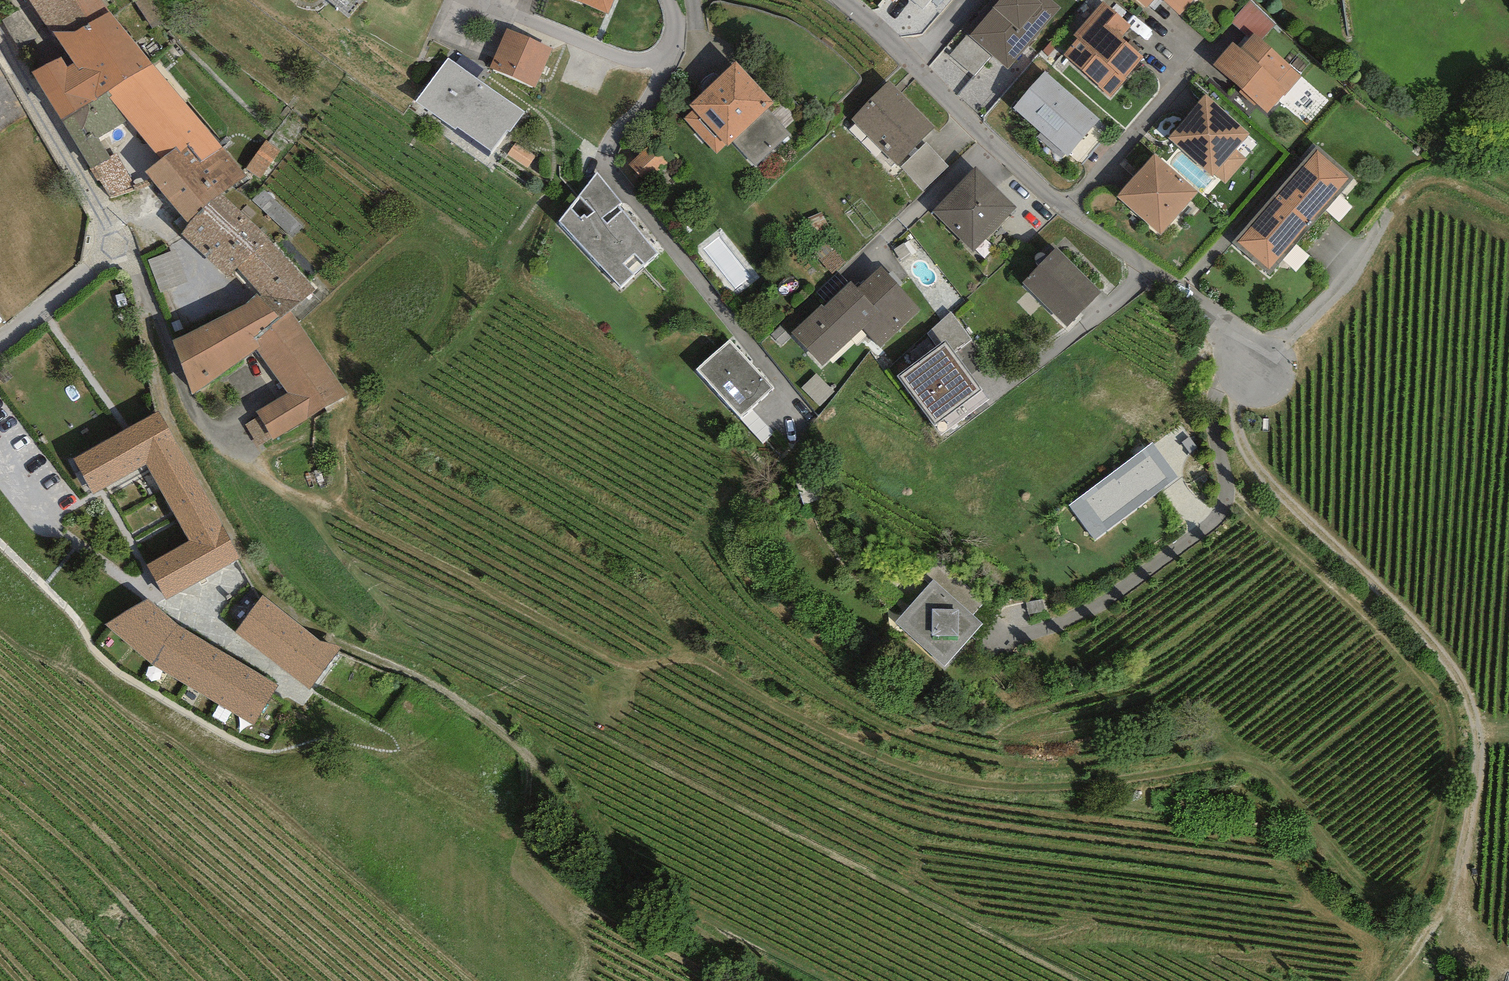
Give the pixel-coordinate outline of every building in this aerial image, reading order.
[(103,0),(28,0),(58,40),(74,63),(66,68),(61,59),(31,73),(62,123),(108,90),(152,64),(103,0)] [(609,12),(613,0),(578,0),(609,12)] [(919,10),(928,0),(908,0),(919,10)] [(1031,0),(1003,0),(985,21),(978,15),(964,30),(1008,69),(1060,11),(1047,0),(1036,0),(1034,3),(1031,0)] [(1146,10),(1155,0),(1134,0),(1146,10)] [(1180,16),(1194,0),(1161,0),(1180,16)] [(1275,25),(1252,1),(1231,23),(1252,40),(1257,35),(1261,39),(1275,25)] [(1133,28),(1105,2),(1074,37),(1078,41),(1065,56),(1110,97),(1144,59),(1122,39),(1133,28)] [(553,49),(506,29),(489,69),(536,89),(553,49)] [(1241,52),(1233,45),(1211,70),(1266,120),(1304,78),(1261,39),(1257,35),(1252,40),(1241,52)] [(523,112),(448,59),(414,106),(490,159),(523,112)] [(222,147),(152,64),(108,90),(112,96),(109,97),(130,122),(160,160),(177,146),(181,151),(188,144),(201,161),(222,147)] [(775,108),(735,65),(689,108),(695,114),(689,120),(720,154),(735,140),(760,166),(792,137),(770,113),(775,108)] [(1102,123),(1047,73),(1016,108),(1070,157),(1102,123)] [(934,131),(889,85),(851,122),(922,194),(948,168),(923,142),(934,131)] [(108,90),(62,123),(90,171),(93,169),(110,161),(109,158),(99,138),(130,122),(109,97),(112,96),(108,90)] [(1247,136),(1205,99),(1168,140),(1211,179),(1216,175),(1226,184),(1247,160),(1235,150),(1247,136)] [(282,155),(266,143),(247,168),(263,180),(282,155)] [(247,176),(222,147),(201,161),(188,144),(181,151),(177,146),(160,160),(144,171),(188,223),(200,216),(222,194),(247,176)] [(669,160),(655,144),(629,165),(642,182),(669,160)] [(110,161),(93,169),(97,180),(111,199),(132,191),(129,182),(132,180),(117,154),(109,158),(110,161)] [(1200,192),(1155,154),(1118,197),(1162,235),(1200,192)] [(1349,181),(1317,154),(1237,249),(1269,276),(1349,181)] [(1018,211),(976,171),(933,215),(975,255),(1018,211)] [(662,253),(597,175),(557,225),(621,294),(662,253)] [(269,240),(222,194),(200,216),(188,223),(181,235),(228,277),(238,268),(256,293),(282,322),(316,291),(269,240)] [(1102,295),(1058,250),(1024,284),(1068,329),(1102,295)] [(177,251),(149,261),(161,293),(189,283),(177,251)] [(843,264),(832,252),(820,262),(831,275),(843,264)] [(883,270),(856,294),(876,314),(861,329),(882,349),(922,312),(883,270)] [(856,294),(848,286),(825,309),(822,306),(793,335),(824,366),(861,329),(876,314),(856,294)] [(282,322),(256,293),(247,304),(172,340),(193,394),(257,351),(260,350),(256,344),(282,322)] [(974,341),(950,313),(928,333),(938,348),(899,379),(935,429),(980,392),(952,353),(974,341)] [(287,393),(256,412),(259,417),(247,425),(258,446),(271,436),(273,440),(347,395),(292,314),(282,322),(256,344),(260,350),(257,351),(287,393)] [(789,338),(780,328),(771,336),(780,346),(789,338)] [(774,394),(728,343),(694,373),(741,424),(774,394)] [(835,392),(817,374),(802,389),(820,408),(835,392)] [(147,464),(190,542),(147,565),(166,601),(210,577),(241,559),(159,411),(127,429),(73,458),(93,494),(147,464)] [(1179,478),(1152,443),(1068,506),(1094,541),(1179,478)] [(981,626),(934,582),(895,624),(942,667),(981,626)] [(322,642),(263,596),(235,631),(310,690),(340,647),(322,642)] [(177,625),(148,598),(105,625),(152,664),(254,726),(279,685),(177,625)] [(1453,973),(1448,980),(1467,980),(1453,973)]
